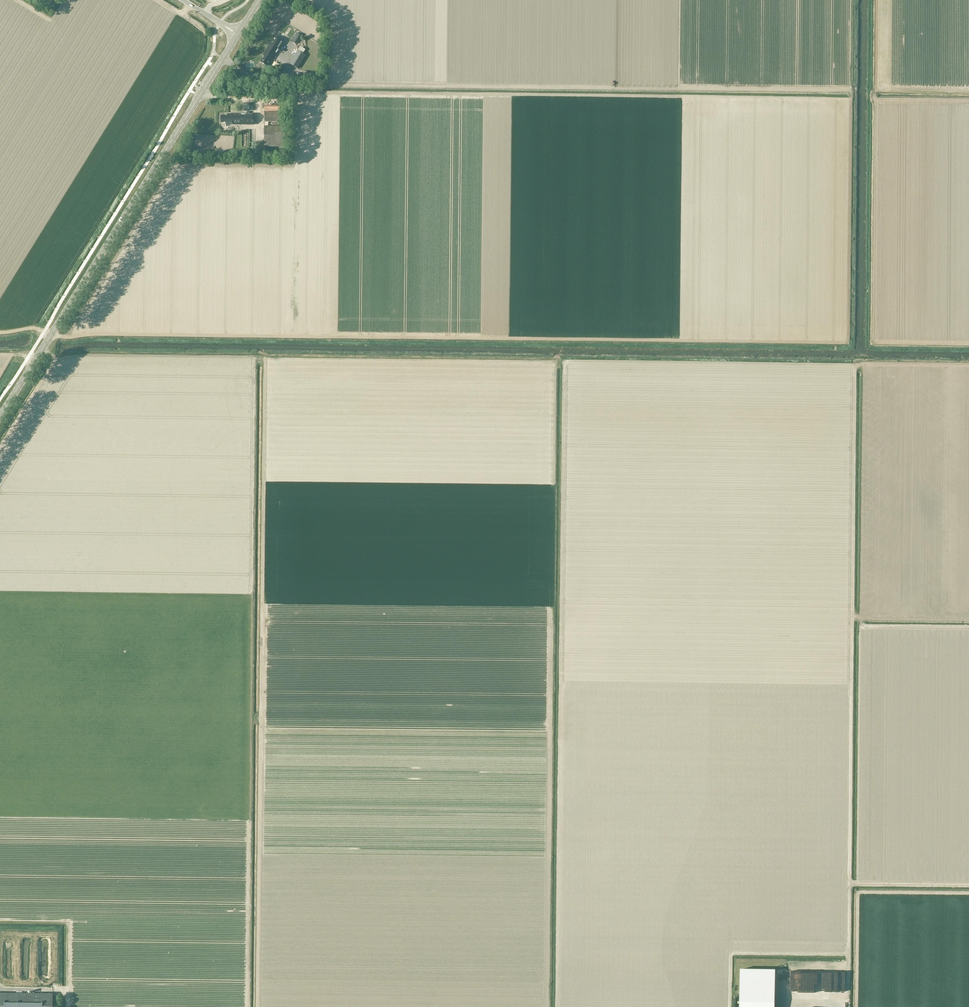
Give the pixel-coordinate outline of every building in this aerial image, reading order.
[(296,45),(301,36),(297,34),(291,42),(296,45)] [(269,62),(270,63),(283,42),(274,37),(263,56),(264,57),(260,63),(264,65),(266,67),(269,62)] [(297,69),(305,56),(297,51),(289,64),(297,69)] [(264,113),(264,122),(283,122),(283,113),(264,113)] [(254,125),(254,115),(228,115),(228,116),(221,116),(221,121),(220,121),(220,123),(222,123),(221,127),(226,127),(226,125),(254,125)] [(264,127),(264,147),(283,147),(283,127),(264,127)] [(740,1006),(775,1006),(775,970),(740,969),(740,1006)] [(52,995),(33,995),(0,994),(0,1006),(52,1006),(52,995)]
